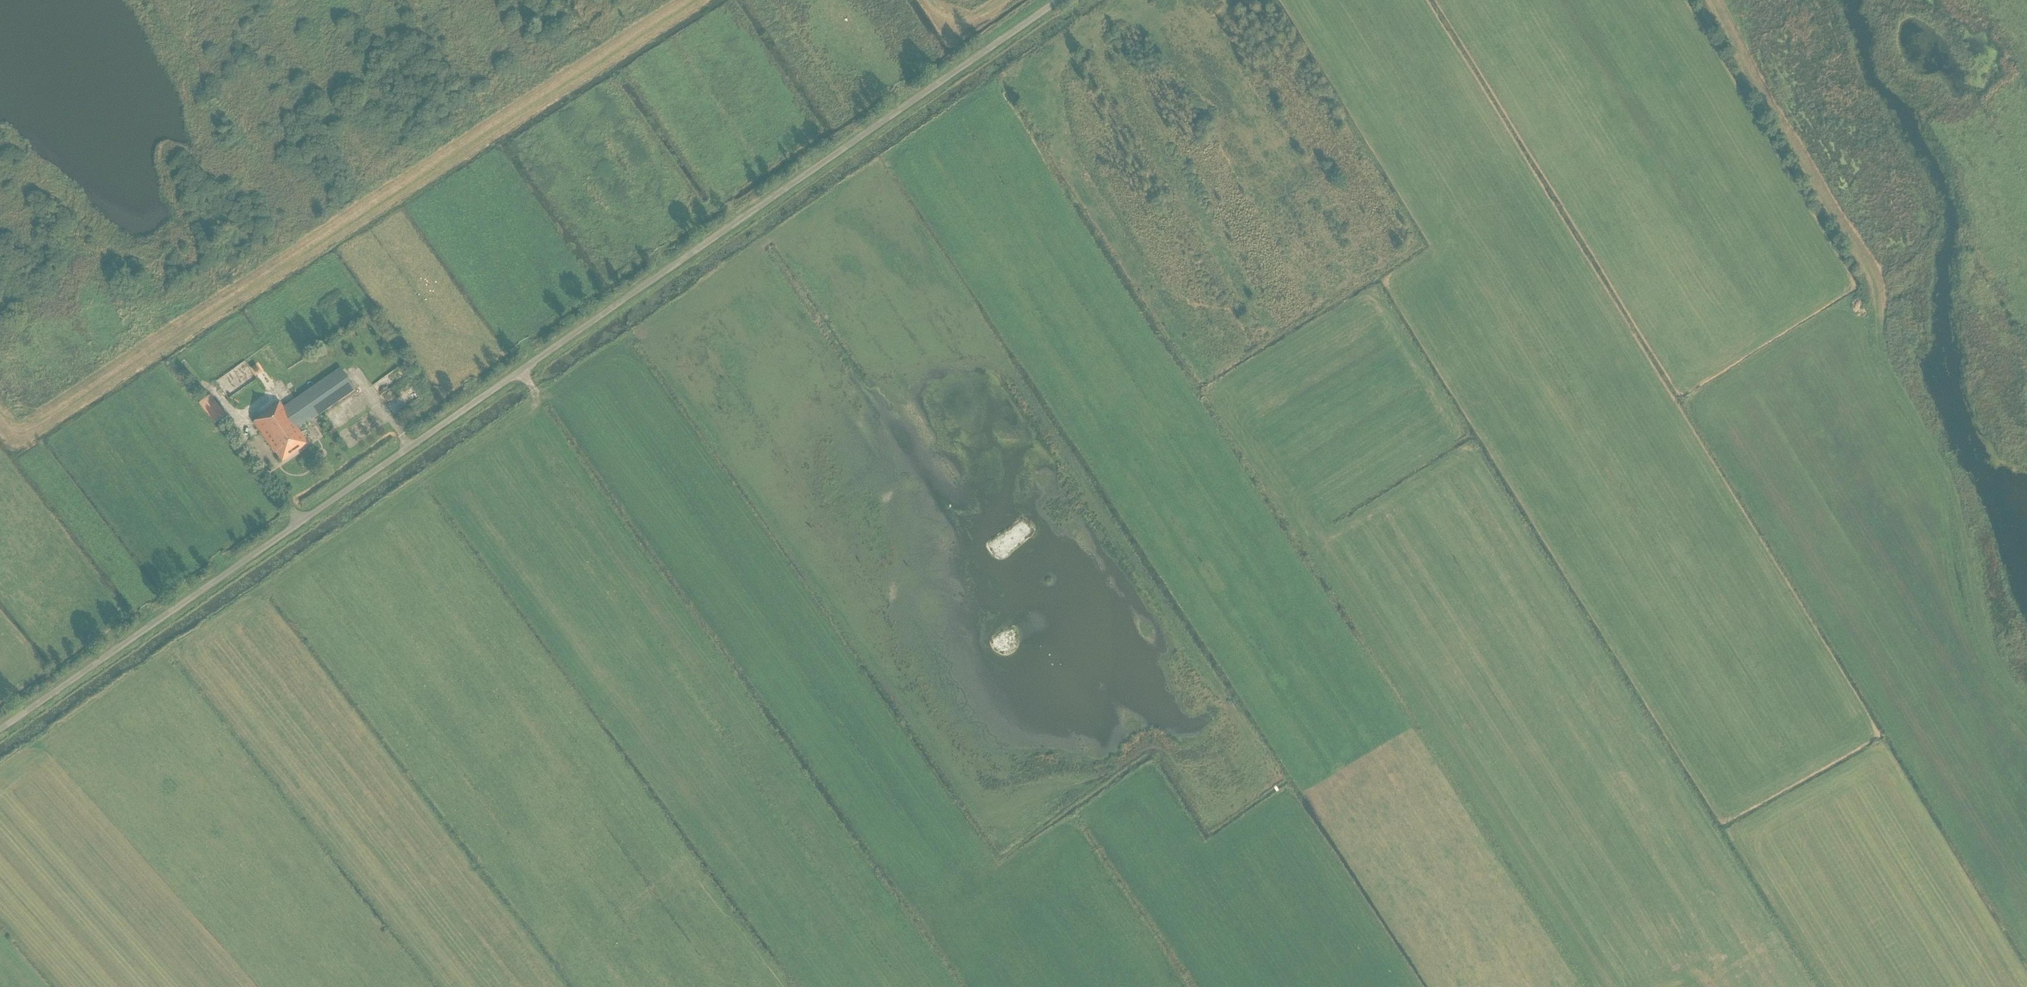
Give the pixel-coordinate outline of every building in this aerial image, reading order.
[(245,362),(216,380),(226,396),(255,378),(245,362)] [(309,444),(299,430),(356,390),(341,369),(284,408),(280,403),(273,408),(261,415),(260,416),(261,418),(254,423),(275,453),(276,452),(283,462),(309,444)] [(373,384),(379,392),(390,384),(384,376),(373,384)] [(412,389),(397,396),(401,403),(416,396),(412,389)] [(225,415),(215,402),(204,411),(214,424),(225,415)] [(302,430),(308,439),(317,434),(311,424),(302,430)] [(353,429),(341,436),(347,447),(359,440),(353,429)]
